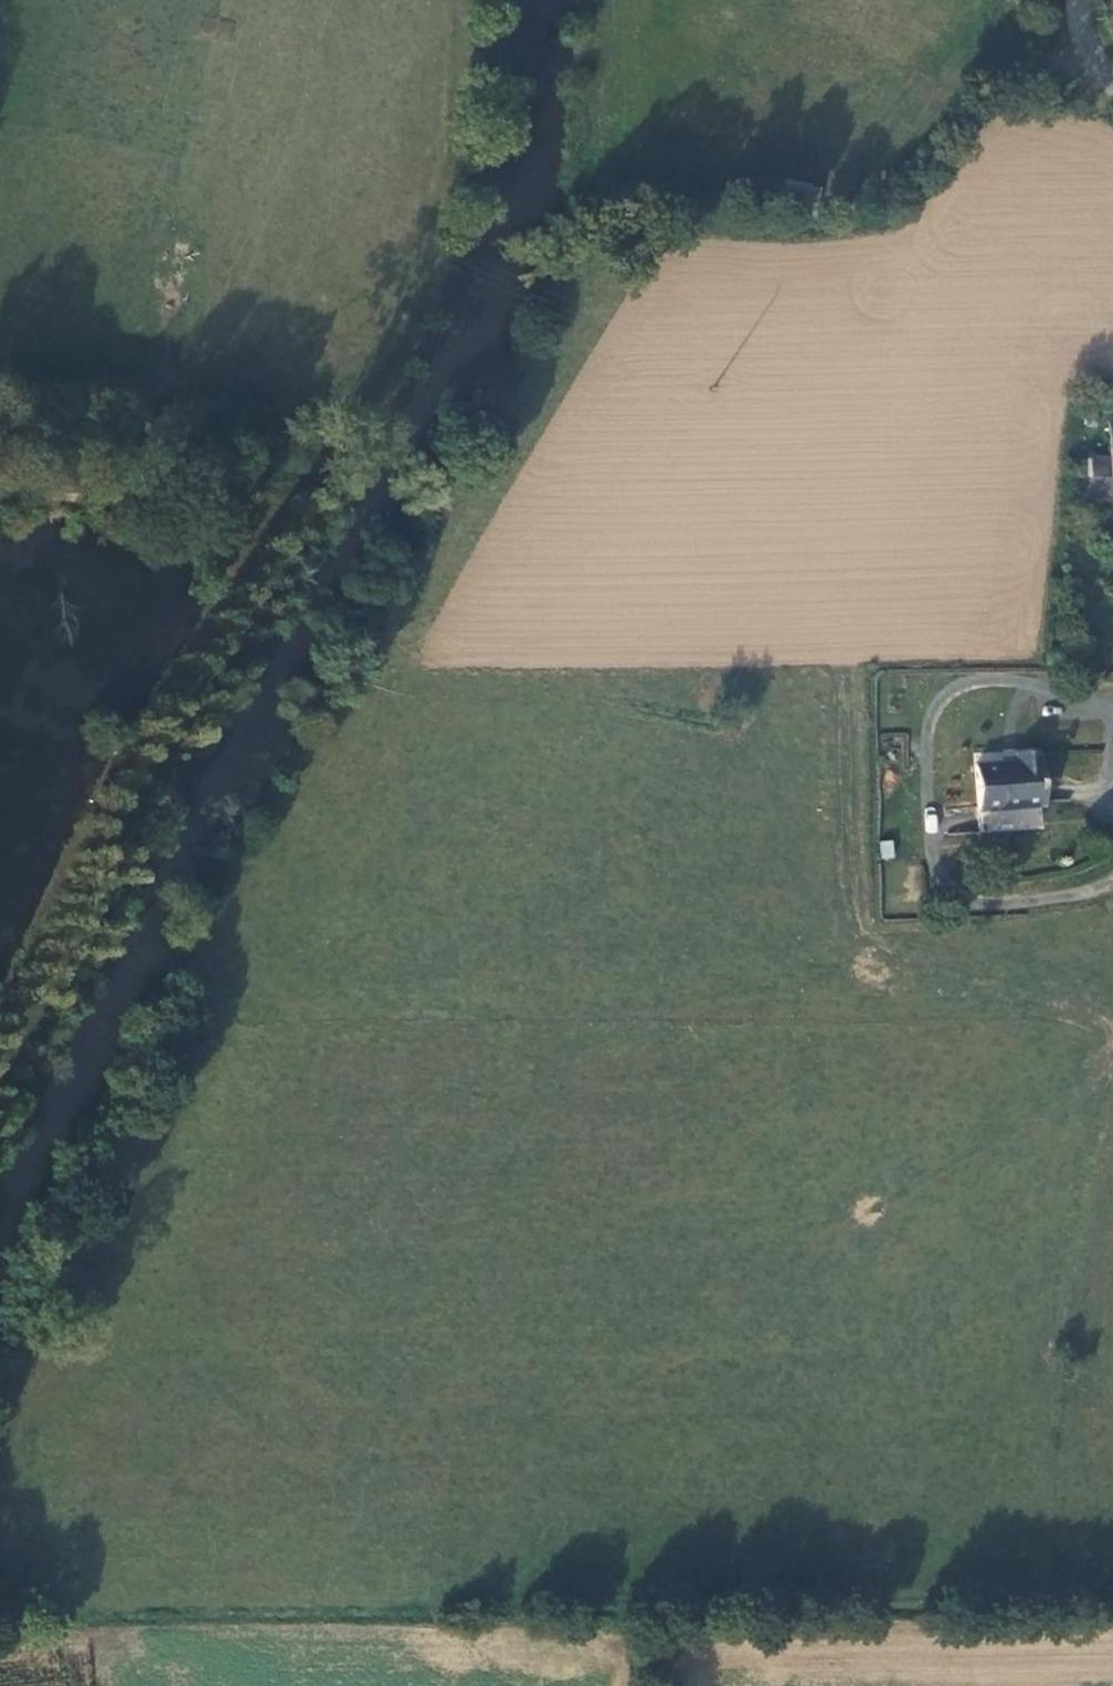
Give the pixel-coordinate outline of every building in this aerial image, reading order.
[(1090,496),(1112,498),(1112,443),(1112,457),(1094,455),(1090,496)] [(977,772),(980,819),(1041,816),(1038,762),(1014,763),(1015,770),(977,772)]
